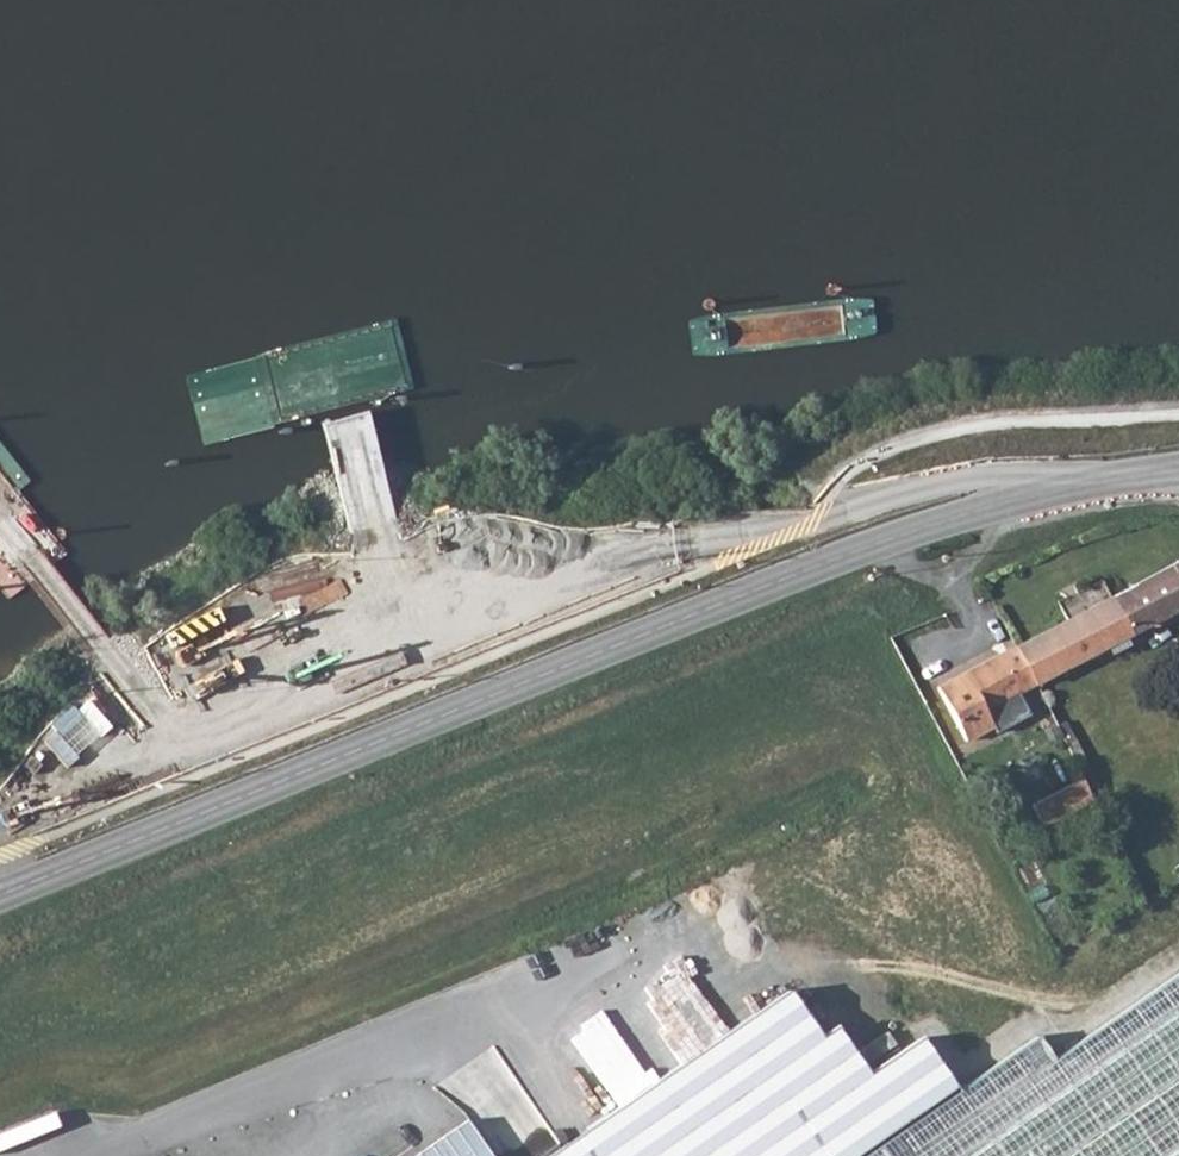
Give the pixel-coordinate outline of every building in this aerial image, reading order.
[(1018,647),(1037,686),(1178,611),(1178,563),(1018,647)] [(986,713),(1037,686),(1018,647),(938,688),(965,744),(993,729),(986,713)] [(1045,823),(1094,798),(1083,776),(1033,802),(1045,823)] [(1055,1063),(1037,1037),(958,1092),(866,1155),(1178,1155),(1178,976),(1055,1063)] [(958,1092),(924,1040),(874,1072),(841,1027),(825,1039),(789,994),(550,1155),(866,1155),(958,1092)]
